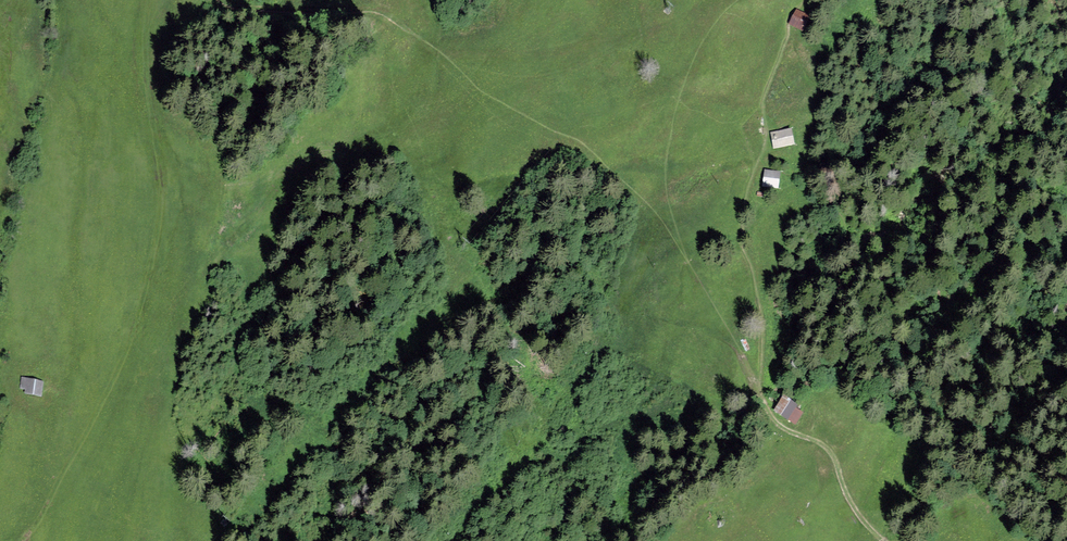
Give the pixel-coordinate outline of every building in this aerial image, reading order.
[(803,31),(811,16),(796,9),(788,24),(803,31)] [(792,129),(770,133),(773,149),(795,145),(792,129)] [(780,171),(764,169),(762,186),(778,188),(780,171)] [(41,397),(44,381),(22,377),(20,388),(26,390),(25,394),(41,397)] [(798,405),(783,396),(774,411),(796,425),(803,413),(796,408),(798,405)]
